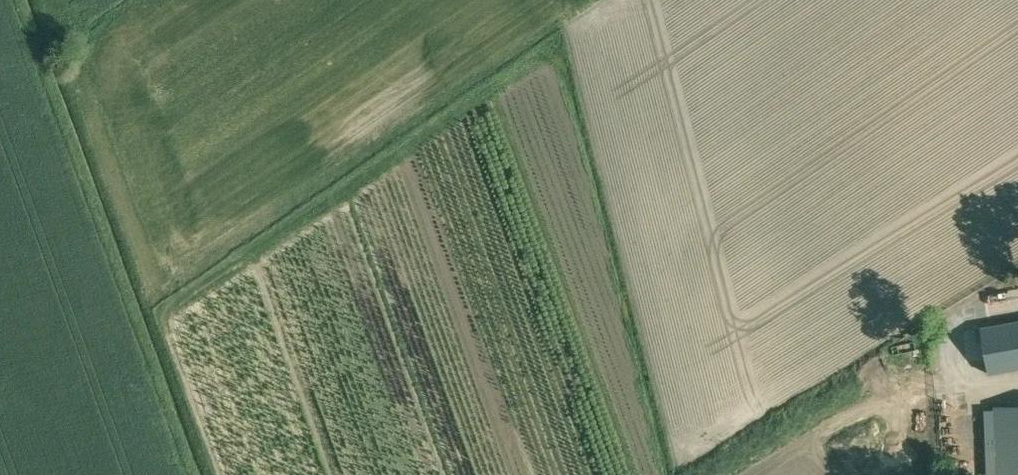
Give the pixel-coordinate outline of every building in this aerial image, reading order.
[(981,332),(989,377),(1017,372),(1017,325),(981,332)] [(1004,410),(1005,474),(1013,474),(1017,474),(1017,409),(1004,410)]
